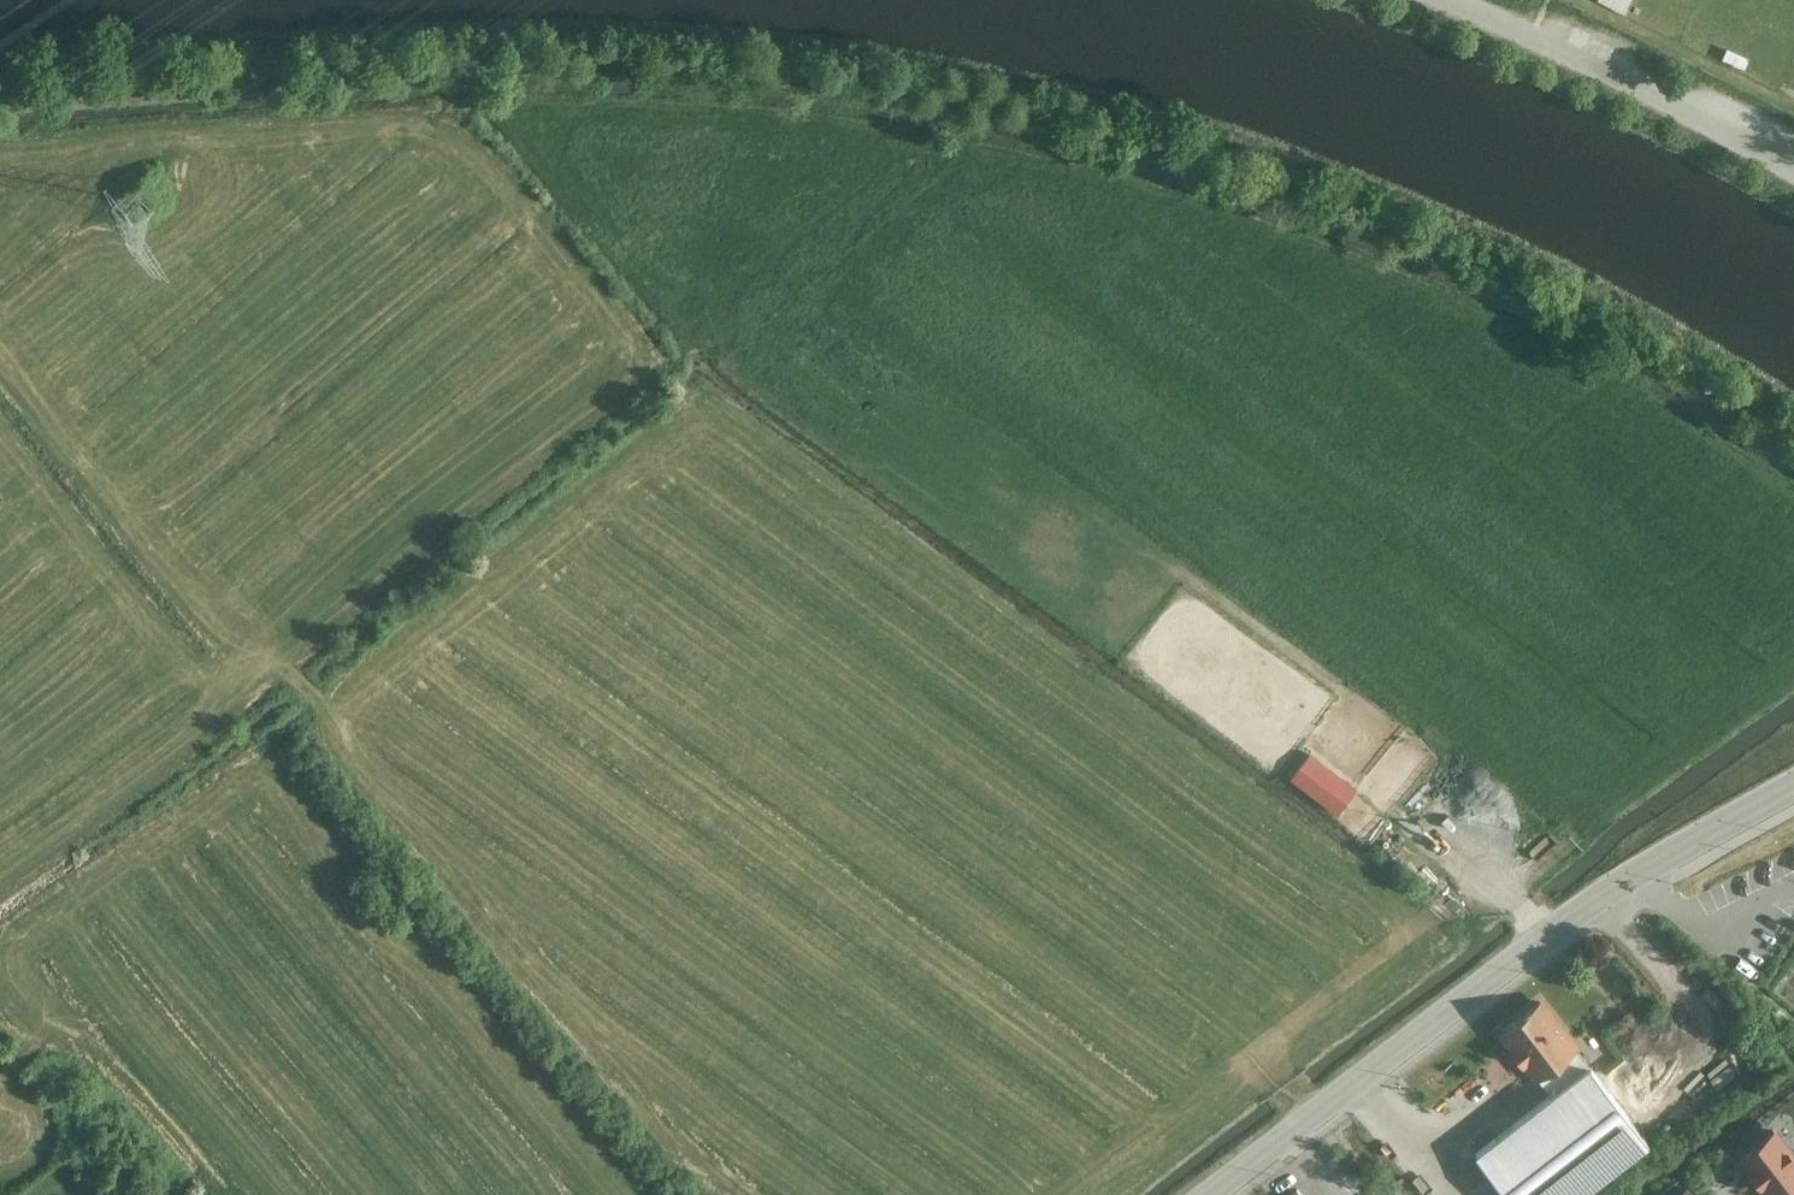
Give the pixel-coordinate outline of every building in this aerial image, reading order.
[(1631,12),(1636,0),(1603,0),(1631,12)] [(1745,66),(1750,53),(1728,46),(1723,58),(1745,66)] [(1289,777),(1339,813),(1359,786),(1310,750),(1289,777)] [(1649,1142),(1539,1004),(1498,1033),(1551,1097),(1474,1157),(1504,1194),(1581,1194),(1649,1142)] [(1775,1130),(1737,1159),(1766,1194),(1778,1194),(1793,1183),(1793,1155),(1775,1130)]
